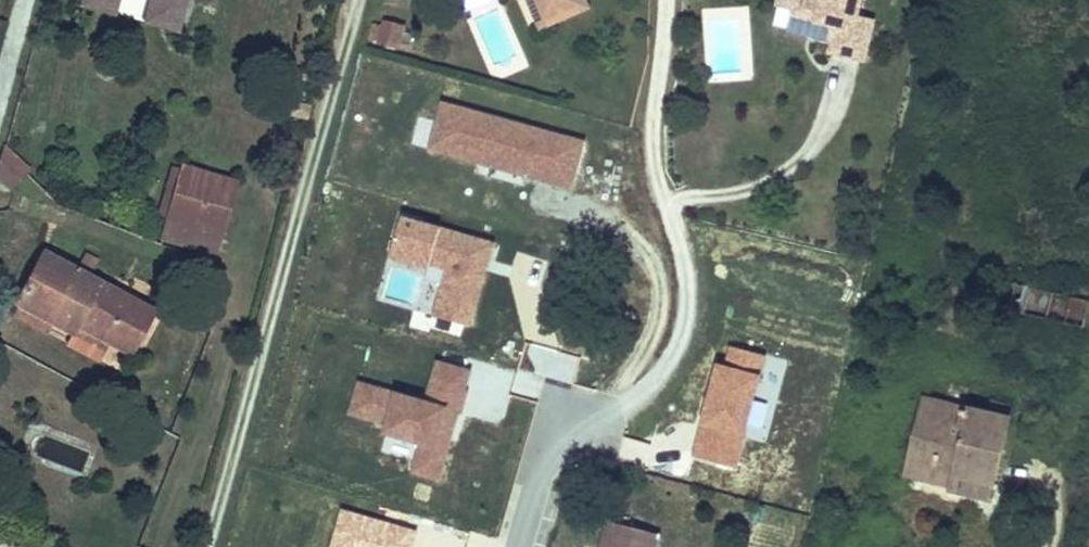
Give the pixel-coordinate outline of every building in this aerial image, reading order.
[(115,0),(84,0),(83,3),(113,11),(115,0)] [(152,1),(181,9),(183,0),(152,0),(152,1)] [(542,31),(588,12),(583,0),(529,0),(542,31)] [(820,17),(815,37),(815,39),(834,43),(832,53),(867,62),(876,21),(861,18),(865,0),(782,0),(780,8),(791,10),(820,17)] [(176,27),(181,9),(152,1),(147,19),(176,27)] [(820,17),(791,10),(787,30),(815,37),(820,17)] [(401,28),(381,23),(376,43),(396,48),(401,28)] [(444,107),(432,151),(573,187),(584,144),(444,107)] [(4,148),(0,160),(0,174),(15,188),(29,173),(4,148)] [(234,182),(183,168),(167,220),(220,236),(234,182)] [(220,236),(167,220),(161,241),(214,256),(220,236)] [(433,310),(466,319),(487,246),(404,223),(394,259),(444,273),(433,310)] [(81,273),(43,252),(15,303),(53,324),(72,334),(77,325),(111,344),(130,354),(152,313),(95,281),(104,265),(89,257),(81,273)] [(53,324),(15,303),(10,312),(48,334),(53,324)] [(960,330),(973,333),(976,321),(963,318),(960,330)] [(111,344),(77,325),(72,334),(67,345),(100,365),(111,344)] [(1009,404),(993,400),(989,417),(1005,421),(1009,404)] [(989,417),(924,401),(906,476),(951,487),(951,493),(990,502),(1009,422),(1005,421),(989,417)] [(610,526),(605,546),(657,546),(659,539),(610,526)]
